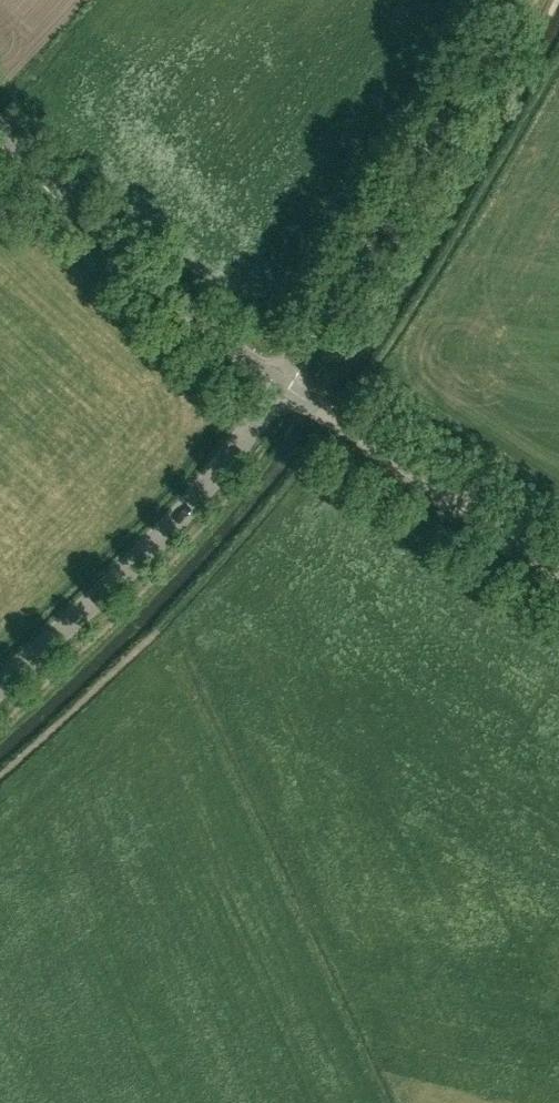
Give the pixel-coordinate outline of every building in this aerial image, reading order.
[(342,476),(349,467),(344,463),(337,472),(342,476)]
